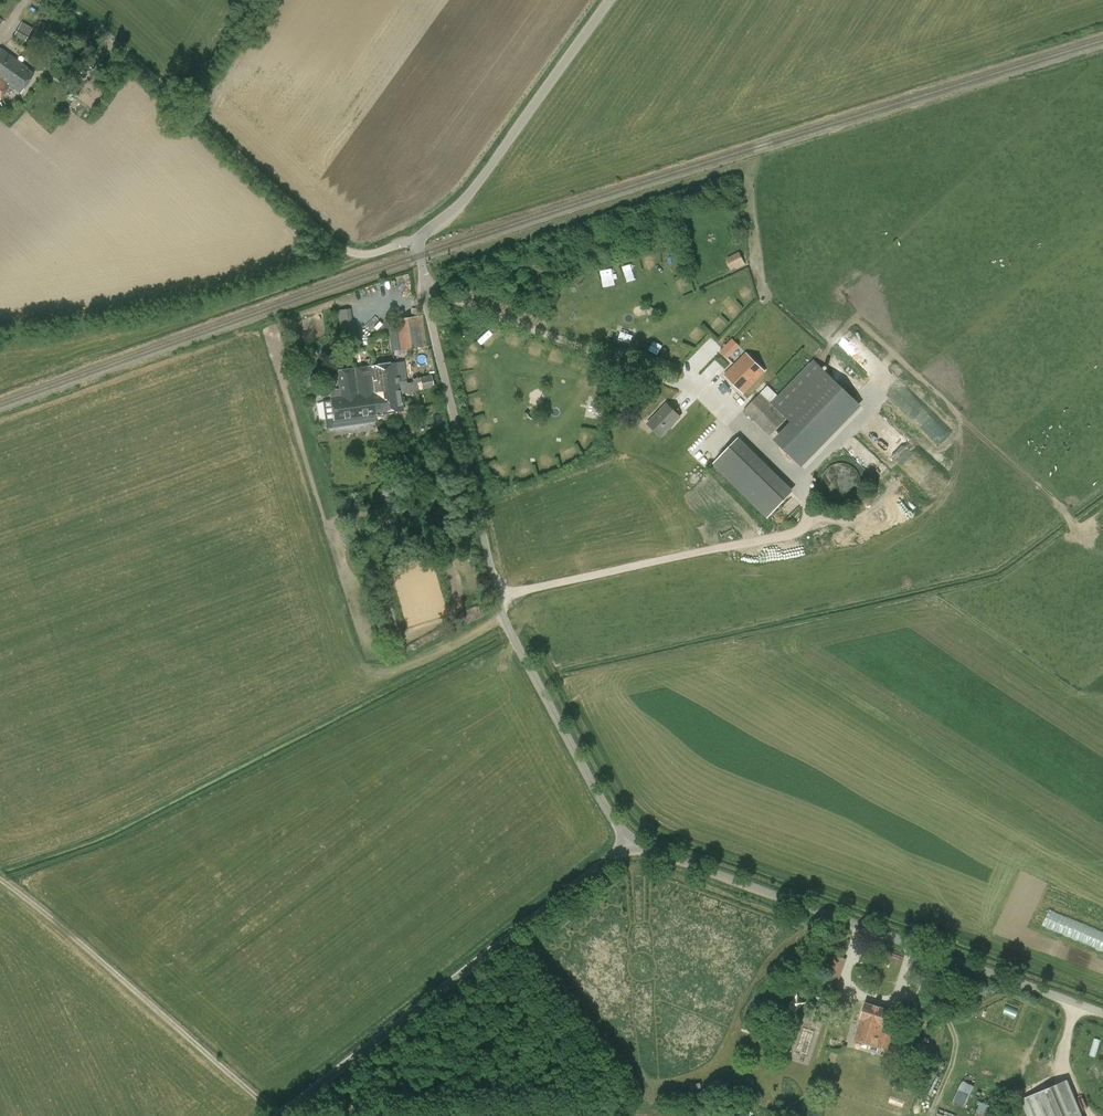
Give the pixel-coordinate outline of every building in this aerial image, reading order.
[(22,21),(15,35),(26,40),(33,26),(22,21)] [(38,21),(29,37),(36,41),(46,25),(38,21)] [(0,52),(0,100),(11,86),(21,93),(34,75),(1,51),(0,52)] [(739,252),(727,258),(732,269),(736,267),(736,269),(745,264),(739,252)] [(353,309),(341,308),(340,338),(352,339),(353,309)] [(395,319),(395,324),(388,325),(392,351),(399,350),(399,351),(427,347),(423,316),(395,319)] [(632,345),(637,330),(619,325),(614,339),(632,345)] [(746,353),(725,375),(743,393),(765,371),(746,353)] [(396,363),(370,366),(336,370),(338,389),(329,390),(333,420),(377,414),(377,415),(403,411),(401,393),(434,386),(431,374),(399,380),(396,363)] [(311,368),(302,371),(306,387),(316,384),(311,368)] [(770,436),(787,418),(771,403),(760,393),(743,411),(770,436)] [(666,405),(648,425),(661,438),(680,417),(666,405)] [(733,443),(712,464),(768,518),(789,497),(733,443)] [(822,477),(821,482),(822,488),(825,493),(829,497),(834,500),(839,502),(845,501),(850,499),(855,496),(858,491),(860,485),(860,480),(858,474),(855,469),(851,466),(845,464),(839,463),(834,464),(829,467),(825,471),(822,477)] [(846,959),(834,955),(823,989),(835,993),(846,959)] [(921,997),(916,1012),(914,1018),(923,1021),(925,1014),(930,999),(921,997)] [(888,1051),(892,1036),(881,1032),(888,1010),(865,1003),(853,1040),(888,1051)] [(953,1100),(965,1106),(974,1085),(962,1079),(953,1100)] [(1065,1081),(1022,1099),(1030,1115),(1080,1115),(1065,1081)] [(986,1115),(991,1105),(981,1101),(976,1111),(986,1115)]
